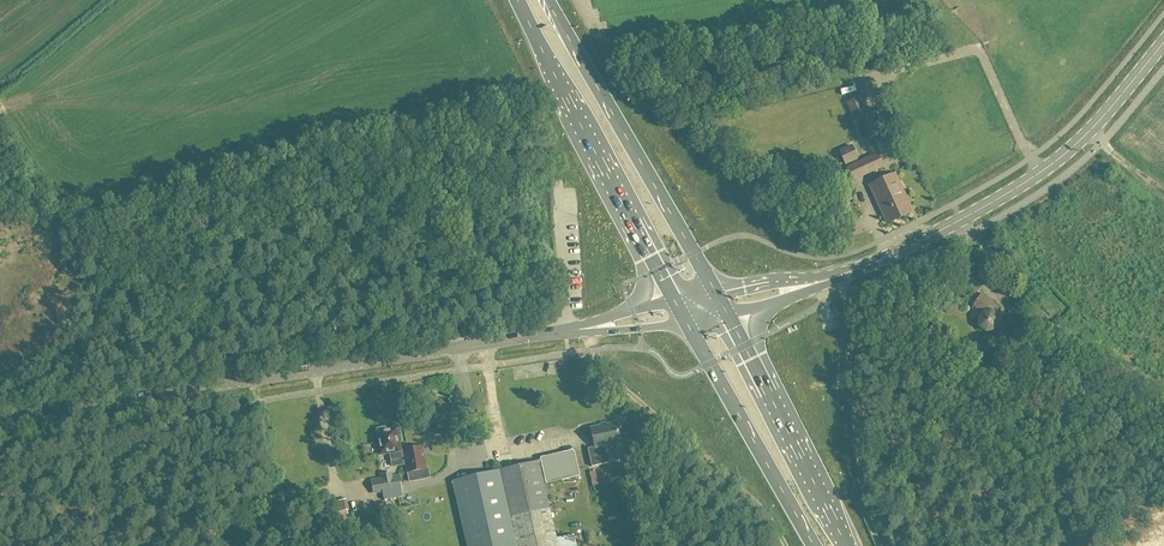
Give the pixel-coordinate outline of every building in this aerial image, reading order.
[(839,150),(846,165),(858,159),(851,144),(839,150)] [(853,182),(885,168),(877,152),(846,167),(853,182)] [(909,213),(902,197),(904,196),(895,175),(870,186),(887,223),(909,213)] [(982,313),(979,319),(975,320),(976,327),(980,327),(987,331),(994,330),(997,325),(998,320),(995,317),(1000,310),(1001,310),(1001,309),(981,294),(973,306),(982,313)] [(606,445),(621,442),(617,423),(591,428),(595,447),(588,448),(592,467),(610,463),(606,445)] [(378,431),(376,431),(380,455),(392,453),(394,466),(403,465),(397,428),(386,430),(386,428),(378,429),(378,431)] [(422,447),(403,450),(409,482),(430,478),(428,468),(426,468),(422,447)] [(544,471),(541,472),(544,483),(580,475),(575,451),(541,459),(544,471)] [(452,482),(467,545),(557,545),(556,538),(544,483),(541,472),(539,462),(452,482)] [(595,487),(602,486),(599,473),(593,475),(595,487)] [(400,482),(381,486),(384,500),(403,497),(400,482)] [(562,540),(563,545),(581,545),(579,537),(562,540)]
